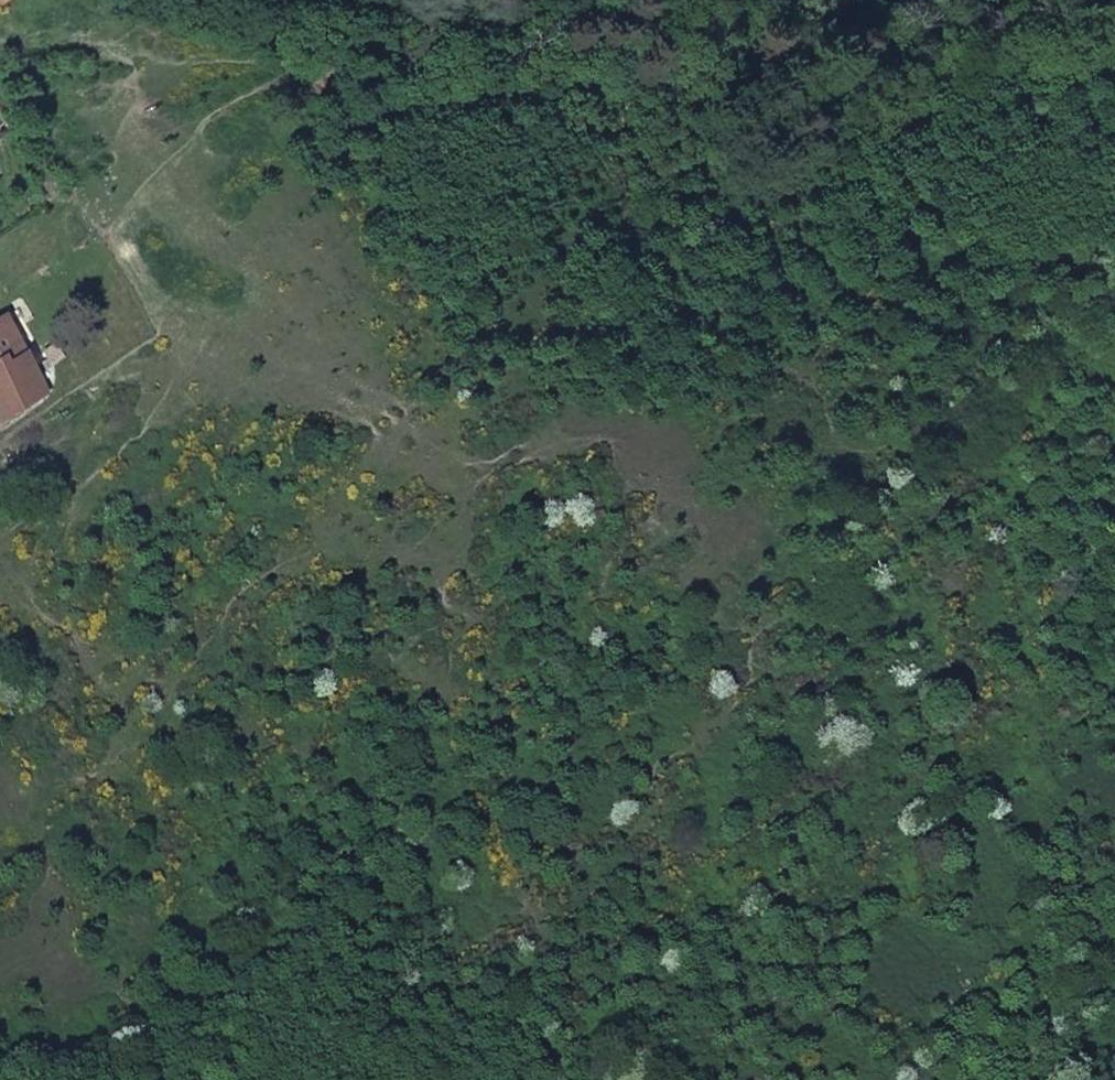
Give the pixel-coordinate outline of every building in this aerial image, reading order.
[(14,128),(0,105),(0,139),(14,128)] [(46,395),(3,321),(8,318),(0,308),(0,426),(46,395)]
